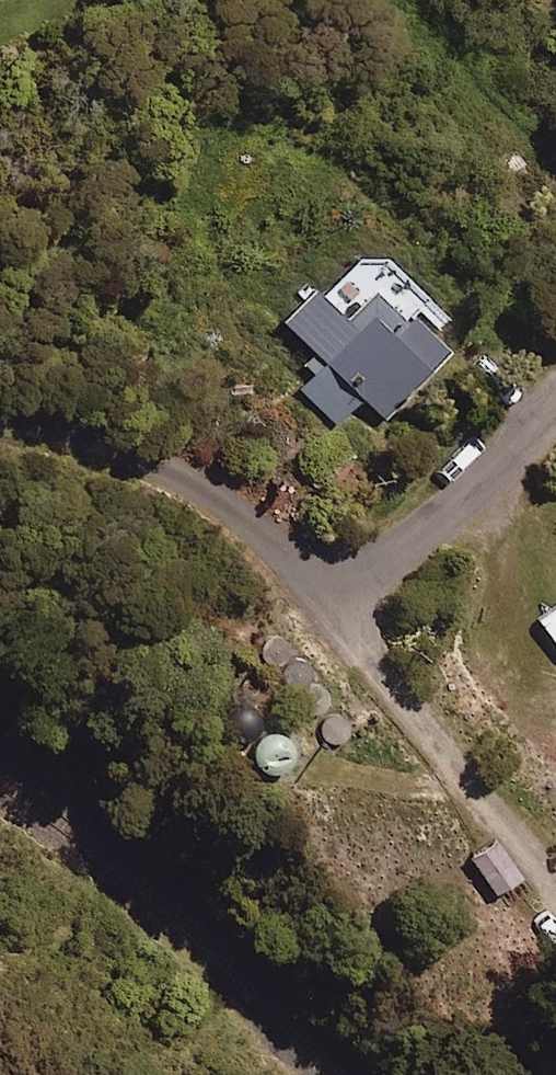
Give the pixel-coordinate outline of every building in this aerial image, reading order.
[(422,296),(362,240),(319,286),(311,278),(276,315),(318,354),(291,383),(333,422),(360,394),(382,414),(447,345),(409,310),(422,296)]
